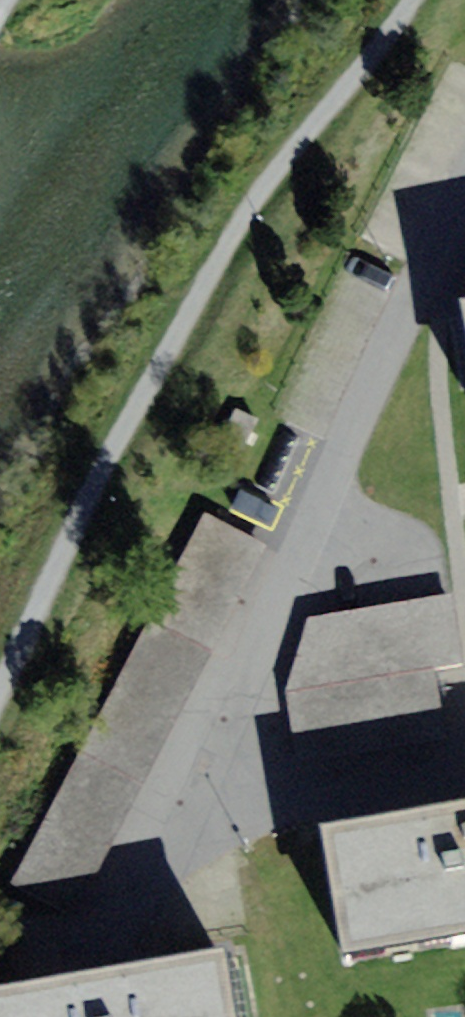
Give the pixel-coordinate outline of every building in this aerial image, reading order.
[(256,419),(234,410),(221,439),(243,449),(256,419)] [(77,917),(271,547),(203,512),(9,882),(77,917)] [(454,595),(311,620),(288,691),(301,761),(447,736),(436,669),(464,664),(464,661),(454,595)] [(464,932),(464,800),(321,823),(342,952),(464,932)] [(223,947),(0,985),(0,1016),(235,1016),(223,947)]
